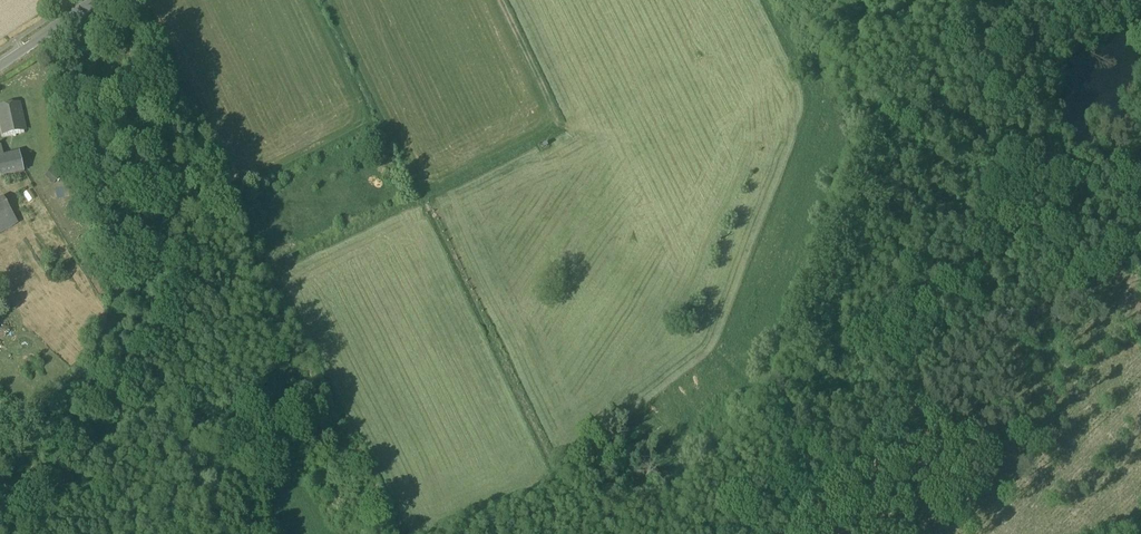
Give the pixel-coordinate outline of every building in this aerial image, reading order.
[(3,135),(25,130),(19,102),(0,107),(0,124),(3,135)] [(23,172),(19,154),(4,158),(0,158),(0,178),(23,172)] [(51,168),(44,176),(54,184),(61,176),(51,168)] [(67,185),(54,189),(57,200),(71,195),(67,185)] [(10,211),(3,199),(0,201),(0,217),(10,211)] [(10,211),(0,217),(0,230),(16,221),(10,211)]
